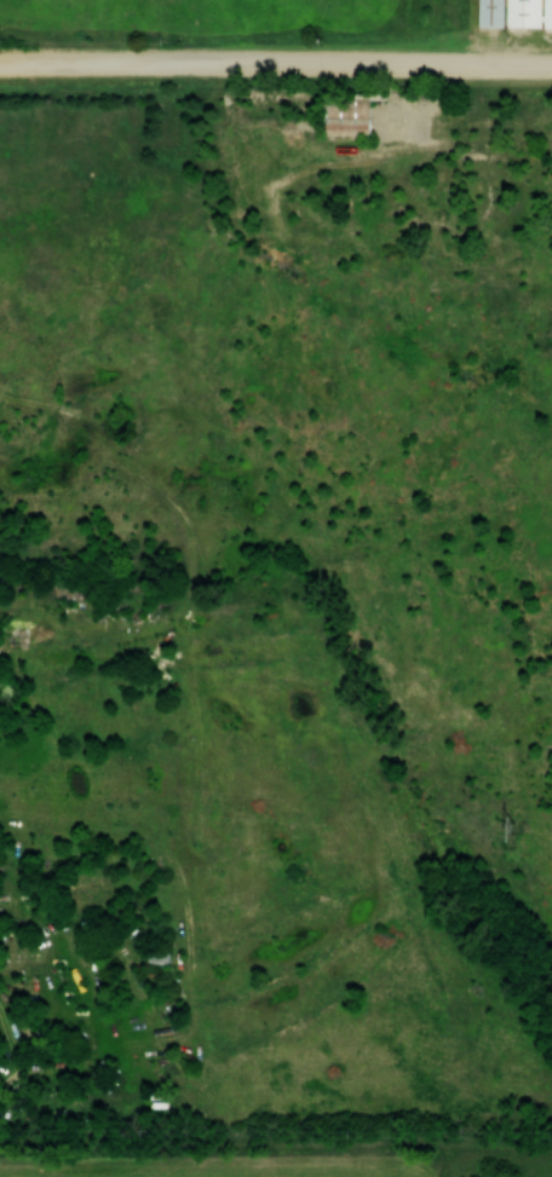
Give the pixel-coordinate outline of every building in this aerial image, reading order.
[(486,25),(551,25),(551,0),(486,0),(486,25)] [(376,133),(376,98),(334,98),(334,133),(376,133)] [(173,963),(173,950),(154,950),(154,963),(173,963)]
